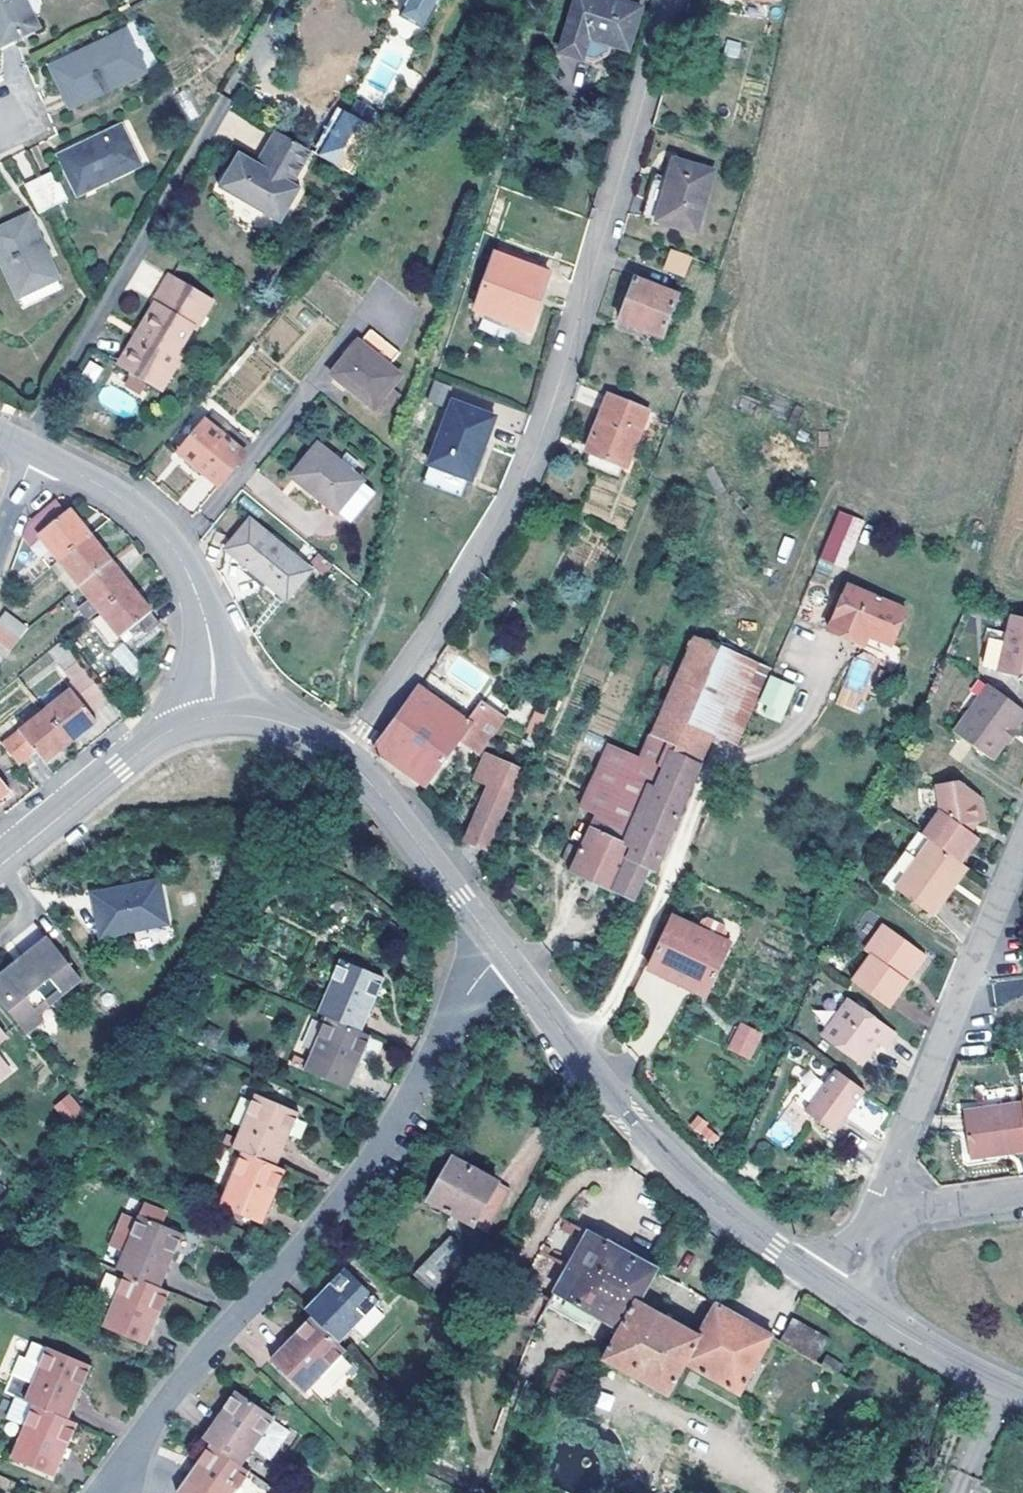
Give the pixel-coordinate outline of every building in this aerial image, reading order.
[(23,0),(0,0),(0,41),(35,25),(23,0)] [(397,15),(422,29),(438,0),(406,0),(397,15)] [(642,6),(624,0),(577,0),(561,51),(604,65),(611,44),(629,49),(642,6)] [(142,68),(124,29),(51,63),(69,102),(142,68)] [(315,154),(354,174),(378,127),(339,107),(315,154)] [(59,153),(76,190),(139,163),(121,125),(59,153)] [(308,153),(270,131),(260,149),(269,153),(260,169),(251,163),(235,153),(214,189),(278,226),(299,190),(290,185),(308,153)] [(269,153),(260,149),(251,163),(260,169),(269,153)] [(646,214),(658,218),(675,158),(671,156),(665,175),(659,173),(646,214)] [(675,158),(658,218),(697,229),(714,169),(675,158)] [(37,175),(50,204),(65,196),(51,167),(37,175)] [(35,210),(50,204),(37,175),(22,182),(35,210)] [(24,212),(0,223),(0,263),(13,293),(52,275),(24,212)] [(686,275),(694,255),(674,248),(667,267),(686,275)] [(530,328),(551,270),(497,250),(475,308),(530,328)] [(212,301),(170,276),(116,366),(163,394),(184,360),(179,357),(212,301)] [(663,334),(679,292),(637,276),(620,319),(663,334)] [(398,355),(370,332),(360,344),(358,343),(331,375),(374,410),(400,378),(387,368),(398,355)] [(446,404),(453,384),(437,377),(430,398),(446,404)] [(627,464),(651,408),(610,392),(588,449),(627,464)] [(473,479),(496,416),(453,400),(431,462),(473,479)] [(761,405),(756,403),(753,413),(758,415),(761,405)] [(241,454),(249,445),(208,414),(202,423),(241,454)] [(218,484),(241,454),(202,423),(178,452),(218,484)] [(374,492),(319,444),(292,477),(337,513),(338,511),(352,522),(374,492)] [(621,478),(627,464),(588,449),(583,463),(621,478)] [(56,562),(87,537),(65,509),(60,512),(51,501),(23,522),(18,536),(25,542),(34,534),(56,562)] [(845,568),(865,520),(838,509),(818,558),(845,568)] [(787,560),(795,540),(784,536),(776,556),(787,560)] [(56,562),(75,586),(106,561),(87,537),(56,562)] [(268,537),(245,566),(286,600),(309,571),(268,537)] [(75,586),(96,611),(126,587),(106,561),(75,586)] [(46,569),(66,594),(75,586),(56,562),(46,569)] [(878,637),(892,603),(834,581),(816,626),(838,634),(842,624),(878,637)] [(66,594),(87,619),(96,611),(75,586),(66,594)] [(126,647),(131,644),(156,624),(126,587),(96,611),(101,616),(120,640),(126,647)] [(1000,606),(987,665),(1006,670),(1006,674),(1022,677),(1022,612),(1000,606)] [(23,633),(12,621),(4,611),(0,616),(0,647),(5,652),(23,633)] [(101,616),(87,626),(104,647),(115,638),(120,640),(101,616)] [(874,647),(878,637),(842,624),(838,634),(874,647)] [(676,766),(694,774),(704,750),(712,731),(743,654),(695,633),(650,739),(682,754),(676,766)] [(484,690),(495,673),(449,643),(438,660),(484,690)] [(768,665),(743,654),(712,731),(736,743),(768,665)] [(834,704),(857,714),(877,666),(854,656),(834,704)] [(41,712),(67,743),(92,722),(85,711),(107,695),(78,659),(61,673),(67,680),(61,685),(67,693),(41,712)] [(782,678),(766,674),(756,714),(786,722),(798,674),(784,671),(782,678)] [(1001,722),(1013,705),(978,679),(970,692),(964,693),(957,704),(959,708),(954,715),(950,714),(940,727),(979,754),(992,735),(1001,722)] [(32,700),(41,712),(67,693),(61,685),(57,681),(32,700)] [(468,720),(420,685),(377,749),(426,786),(461,740),(477,752),(497,725),(477,710),(468,720)] [(58,750),(67,743),(41,712),(15,733),(0,745),(0,747),(14,765),(33,751),(42,763),(58,750)] [(1005,726),(1001,722),(992,735),(996,738),(1005,726)] [(582,808),(598,815),(602,808),(619,815),(632,795),(644,800),(656,776),(667,781),(676,766),(682,754),(650,739),(642,756),(611,743),(582,808)] [(489,850),(524,768),(487,751),(474,779),(490,786),(467,839),(489,850)] [(654,871),(694,774),(676,766),(667,781),(656,776),(644,800),(626,838),(636,843),(615,888),(634,897),(648,868),(654,871)] [(930,803),(913,827),(921,833),(952,855),(969,830),(959,823),(966,812),(975,811),(972,790),(949,775),(927,777),(930,803)] [(602,808),(598,815),(596,819),(573,870),(615,888),(636,843),(626,838),(644,800),(632,795),(619,815),(602,808)] [(921,833),(913,827),(909,824),(875,873),(889,882),(921,833)] [(938,878),(954,856),(952,855),(921,833),(889,882),(924,906),(942,881),(938,878)] [(942,881),(958,859),(954,856),(938,878),(942,881)] [(104,934),(109,933),(168,921),(159,880),(132,886),(96,894),(104,934)] [(707,992),(731,943),(674,917),(650,967),(707,992)] [(864,949),(846,975),(884,1000),(901,974),(894,969),(913,942),(876,917),(858,945),(864,949)] [(0,971),(0,1000),(25,1030),(41,1017),(37,1012),(79,976),(46,935),(0,971)] [(920,947),(913,942),(894,969),(901,974),(920,947)] [(341,959),(319,1011),(328,1015),(364,1031),(386,977),(341,959)] [(876,1038),(886,1024),(838,993),(814,1028),(855,1057),(865,1043),(861,1040),(865,1032),(876,1038)] [(349,1089),(373,1034),(364,1031),(328,1015),(305,1071),(349,1089)] [(739,1021),(726,1048),(750,1060),(763,1033),(739,1021)] [(8,1062),(0,1052),(0,1069),(8,1062)] [(831,1124),(861,1081),(831,1060),(800,1103),(831,1124)] [(11,1066),(8,1062),(0,1069),(0,1075),(11,1066)] [(255,1093),(234,1146),(242,1150),(279,1165),(301,1113),(255,1093)] [(54,1110),(73,1123),(84,1107),(65,1094),(54,1110)] [(1022,1150),(1022,1102),(967,1110),(972,1152),(999,1149),(999,1153),(1022,1150)] [(767,1135),(784,1147),(794,1133),(778,1121),(767,1135)] [(973,1157),(999,1153),(999,1149),(972,1152),(973,1157)] [(265,1223),(287,1169),(279,1165),(242,1150),(220,1204),(265,1223)] [(430,1200),(489,1231),(512,1188),(453,1156),(430,1200)] [(140,1214),(160,1223),(165,1211),(145,1203),(140,1214)] [(127,1247),(140,1214),(129,1209),(115,1242),(127,1247)] [(127,1272),(161,1287),(184,1233),(160,1223),(140,1214),(127,1247),(118,1269),(127,1272)] [(557,1292),(621,1327),(637,1298),(640,1300),(657,1269),(591,1230),(557,1292)] [(431,1289),(468,1252),(454,1238),(418,1276),(431,1289)] [(346,1267),(306,1309),(313,1316),(341,1342),(381,1300),(346,1267)] [(148,1344),(170,1292),(161,1287),(127,1272),(104,1326),(148,1344)] [(686,1362),(701,1334),(640,1300),(637,1298),(621,1327),(604,1359),(671,1395),(688,1363),(686,1362)] [(718,1302),(701,1334),(686,1362),(688,1363),(742,1394),(775,1335),(718,1302)] [(307,1391),(348,1348),(341,1342),(313,1316),(273,1358),(307,1391)] [(817,1361),(830,1338),(794,1317),(782,1339),(817,1361)] [(47,1346),(25,1399),(35,1403),(70,1419),(93,1365),(47,1346)] [(237,1390),(204,1438),(212,1443),(243,1466),(256,1448),(272,1458),(291,1431),(275,1420),(276,1418),(237,1390)] [(56,1476),(79,1423),(70,1419),(35,1403),(13,1457),(56,1476)] [(251,1471),(243,1466),(212,1443),(179,1490),(182,1492),(236,1492),(251,1471)]
